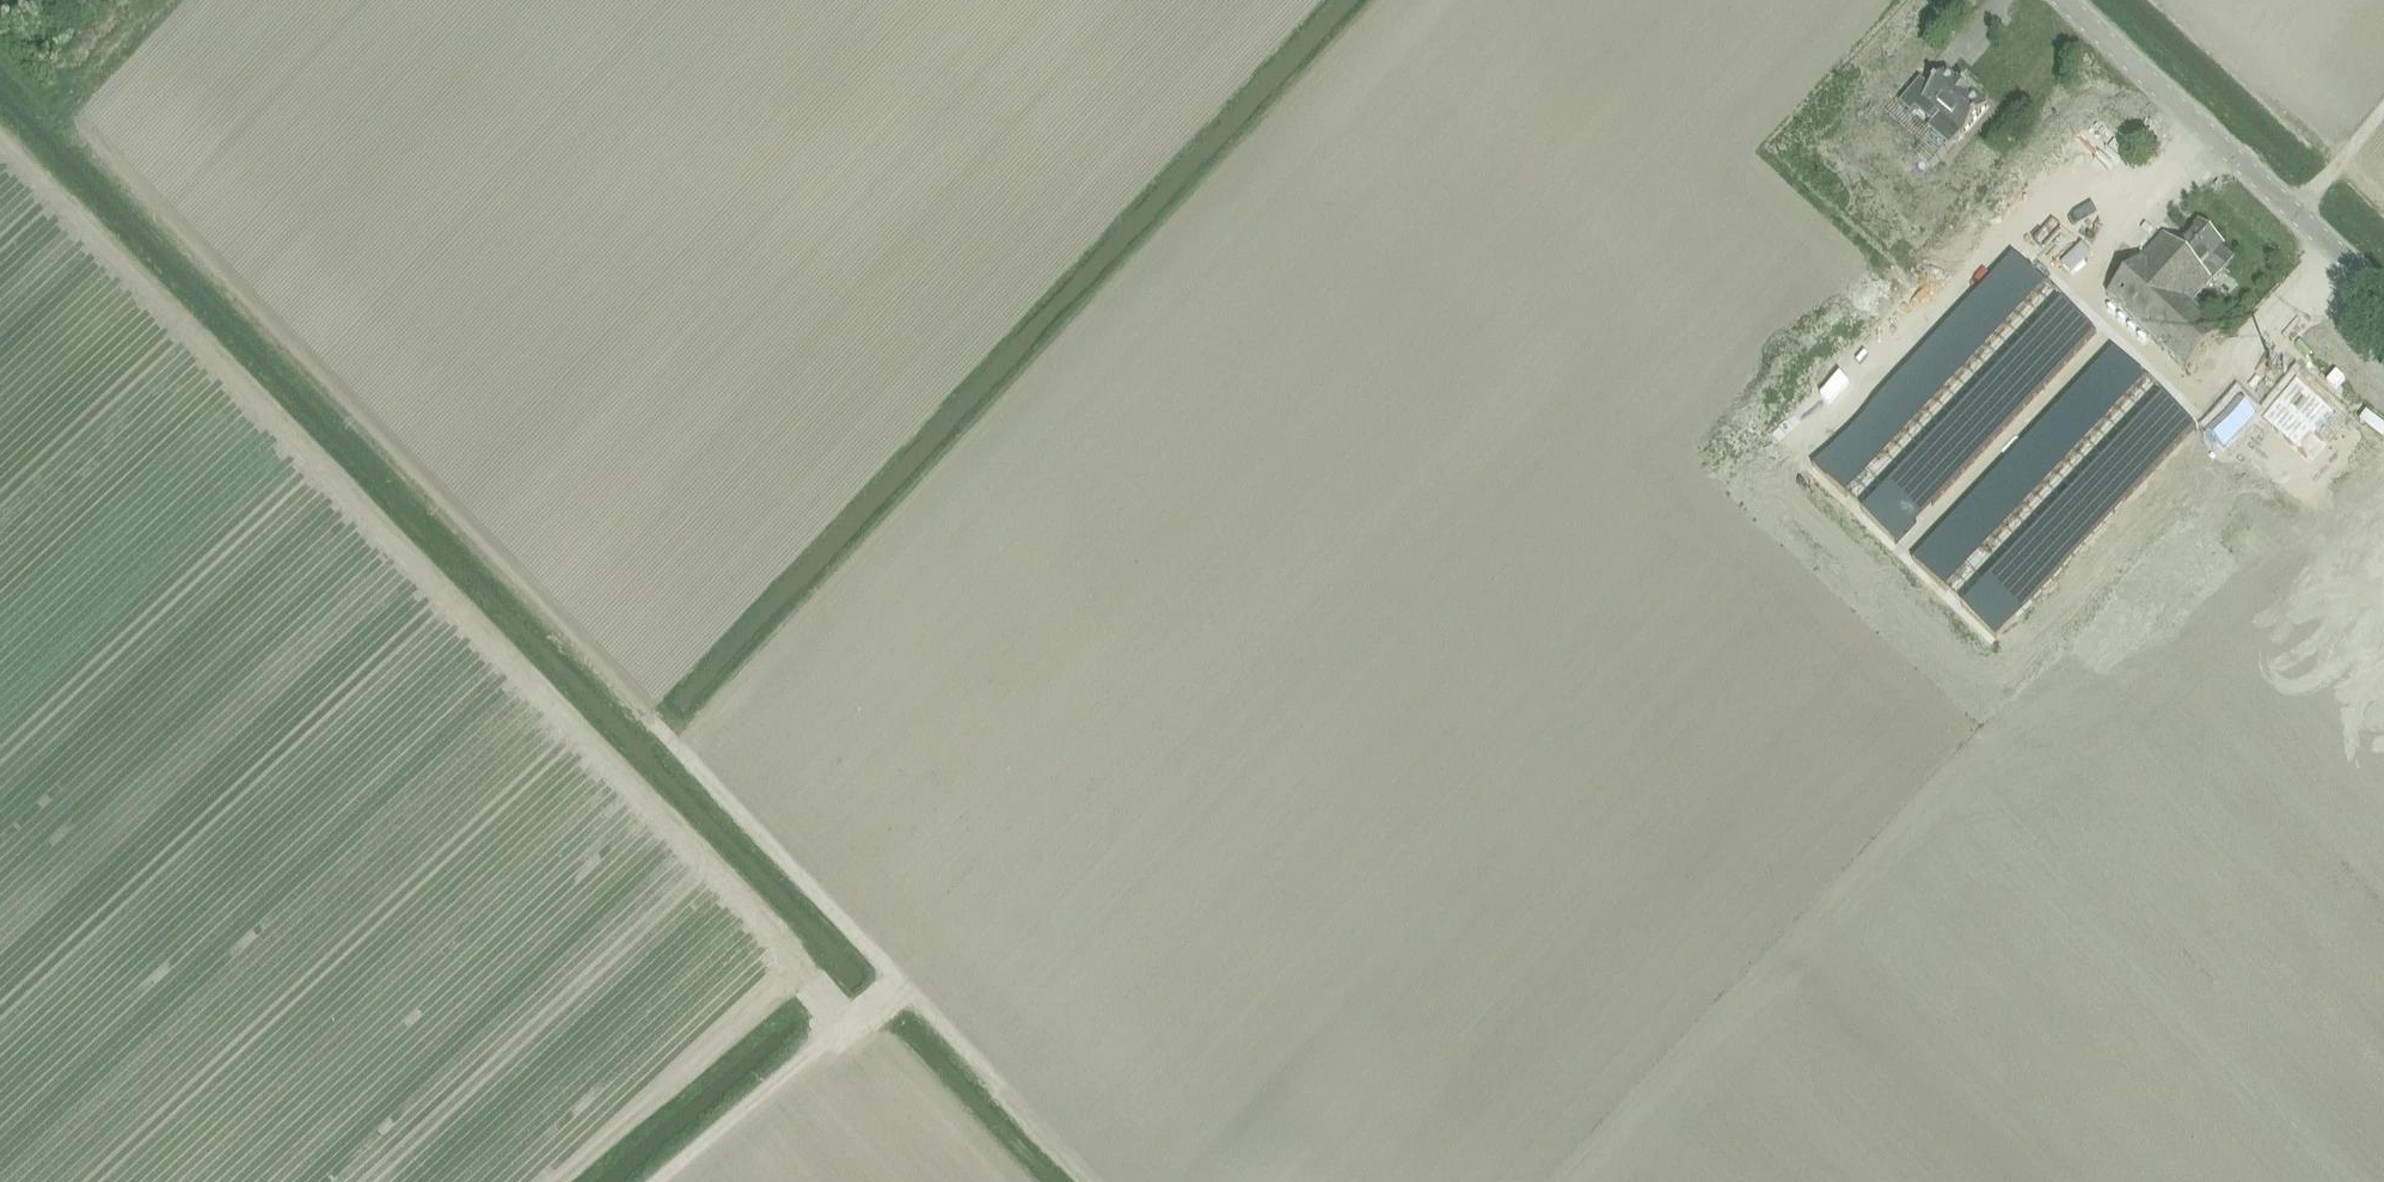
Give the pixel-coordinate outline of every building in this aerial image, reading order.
[(1958,145),(1990,108),(1950,74),(1934,91),(1923,82),(1903,106),(1914,114),(1917,110),(1933,124),(1928,129),(1929,130),(1934,125),(1958,145)] [(2066,181),(2029,204),(2054,244),(2091,221),(2066,181)] [(2165,234),(2107,297),(2183,368),(2216,332),(2189,307),(2235,257),(2198,222),(2177,245),(2165,234)] [(2013,258),(1993,280),(2025,311),(2046,289),(2013,258)] [(1992,281),(1972,303),(2004,333),(2025,311),(1992,281)] [(1903,324),(1925,339),(1944,311),(1921,296),(1903,324)] [(1971,303),(1951,325),(1983,355),(2004,334),(1971,303)] [(2063,305),(2043,327),(2075,358),(2096,336),(2063,305)] [(1950,326),(1930,347),(1962,378),(1983,356),(1950,326)] [(2042,328),(2022,350),(2054,380),(2075,358),(2042,328)] [(1929,348),(1909,370),(1941,400),(1962,379),(1929,348)] [(2021,350),(2001,372),(2033,402),(2054,381),(2021,350)] [(2113,352),(2093,374),(2125,405),(2146,383),(2113,352)] [(1908,370),(1888,392),(1920,423),(1941,401),(1908,370)] [(2000,373),(1980,394),(2012,425),(2033,403),(2000,373)] [(2092,375),(2072,396),(2104,427),(2125,405),(2092,375)] [(2275,376),(2244,411),(2290,454),(2303,439),(2297,433),(2315,413),(2275,376)] [(1887,393),(1867,414),(1899,445),(1920,423),(1887,393)] [(1979,395),(1959,417),(1991,447),(2012,426),(1979,395)] [(2071,397),(2051,419),(2083,449),(2104,428),(2071,397)] [(2163,399),(2143,421),(2175,452),(2196,430),(2163,399)] [(1866,415),(1846,437),(1878,467),(1899,446),(1866,415)] [(1958,417),(1938,439),(1970,470),(1991,448),(1958,417)] [(2050,420),(2030,441),(2062,472),(2083,450),(2050,420)] [(2142,422),(2122,443),(2154,474),(2175,452),(2142,422)] [(1937,440),(1917,461),(1949,492),(1970,470),(1937,440)] [(2029,442),(2009,464),(2041,494),(2062,472),(2029,442)] [(2121,444),(2101,466),(2133,496),(2154,475),(2121,444)] [(1829,455),(1808,477),(1841,507),(1861,485),(1829,455)] [(1916,462),(1896,484),(1928,514),(1949,493),(1916,462)] [(2008,464),(1988,486),(2020,517),(2041,495),(2008,464)] [(2100,467),(2080,488),(2112,519),(2133,497),(2100,467)] [(1987,487),(1967,508),(1999,539),(2020,517),(1987,487)] [(2079,489),(2059,511),(2091,541),(2112,519),(2079,489)] [(1879,502),(1858,524),(1891,554),(1911,532),(1879,502)] [(1966,509),(1946,531),(1978,561),(1999,540),(1966,509)] [(2058,511),(2038,533),(2070,563),(2091,542),(2058,511)] [(2037,534),(2017,555),(2049,586),(2070,564),(2037,534)] [(1929,549),(1908,570),(1941,601),(1961,579),(1929,549)] [(2016,556),(1996,578),(2028,608),(2049,587),(2016,556)] [(1979,596),(1958,617),(1991,648),(2011,626),(1979,596)]
